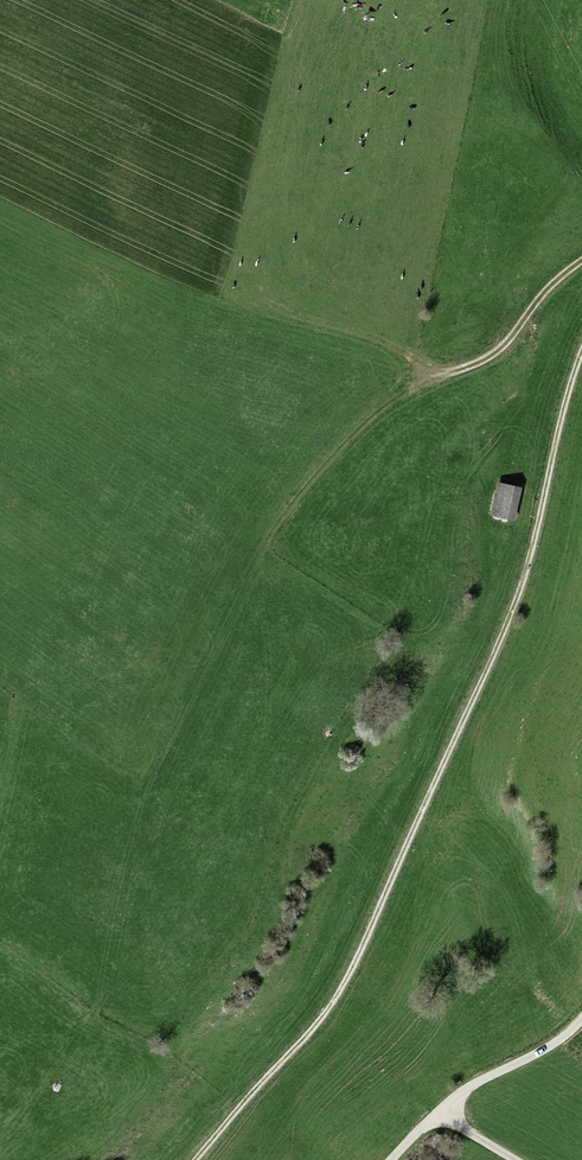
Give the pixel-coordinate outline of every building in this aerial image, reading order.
[(497,484),(489,515),(511,520),(519,489),(497,484)]
